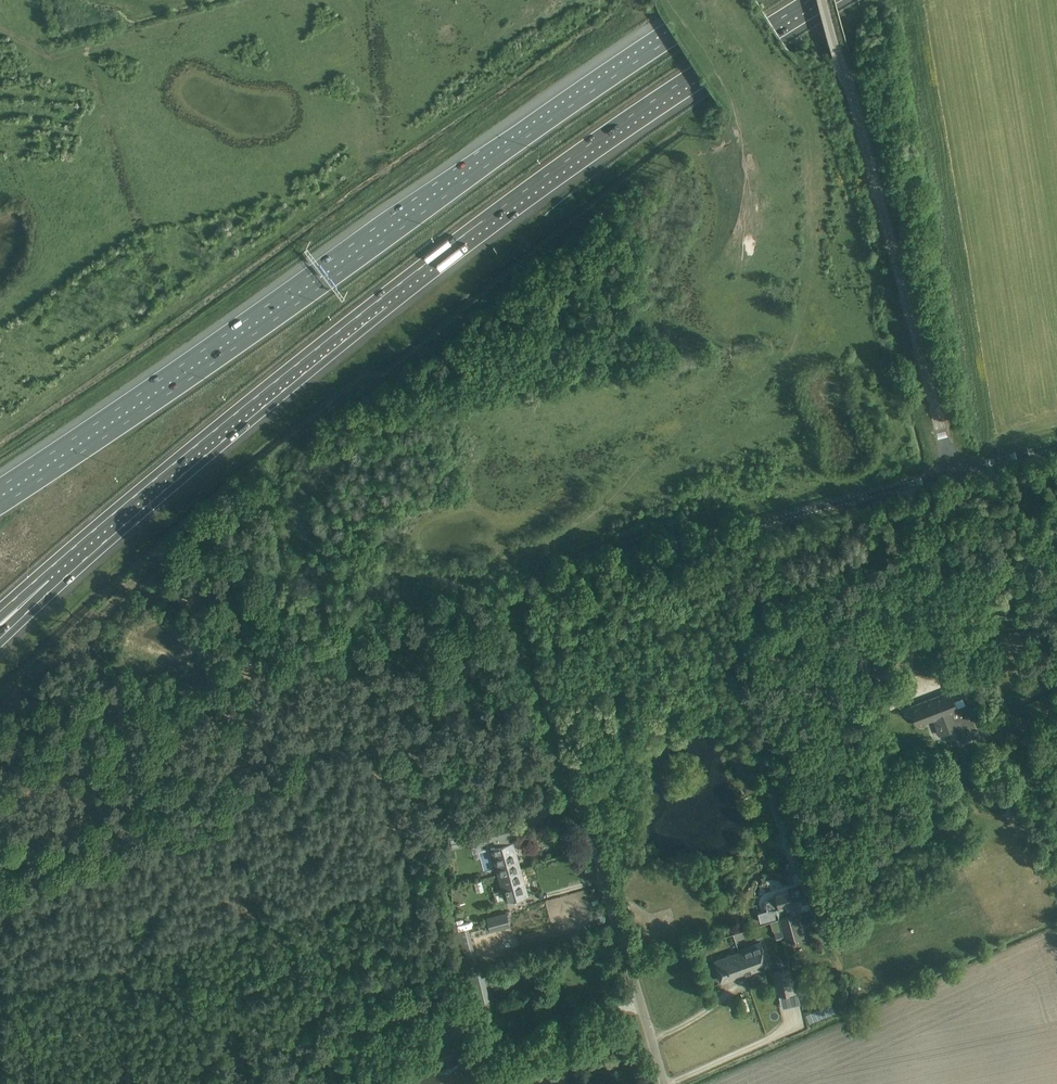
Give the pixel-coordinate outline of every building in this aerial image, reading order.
[(939,735),(943,733),(958,728),(963,741),(979,735),(979,737),(997,729),(994,722),(977,729),(968,705),(970,705),(962,687),(951,692),(951,691),(910,707),(918,726),(933,720),(939,735)] [(725,724),(728,721),(722,716),(719,718),(725,724)] [(493,840),(495,847),(491,848),(498,874),(521,868),(513,842),(510,842),(508,835),(510,835),(507,822),(480,830),(484,843),(493,840)] [(449,836),(452,847),(461,845),(458,835),(449,836)] [(506,901),(518,898),(528,895),(521,868),(498,874),(506,901)] [(765,910),(776,907),(778,916),(771,918),(772,921),(779,919),(782,928),(784,937),(785,942),(792,940),(792,941),(797,940),(796,939),(804,937),(798,912),(789,915),(787,906),(808,901),(804,886),(776,894),(769,897),(767,898),(765,900),(765,901),(764,903),(764,906),(765,910)] [(486,932),(510,925),(507,912),(486,918),(488,924),(485,925),(486,932)] [(782,928),(774,930),(777,939),(784,937),(782,928)] [(462,931),(457,932),(466,966),(472,965),(462,931)] [(715,961),(722,981),(769,964),(761,942),(748,947),(749,949),(715,961)] [(794,968),(802,965),(800,959),(791,962),(794,968)] [(789,967),(787,968),(775,971),(781,993),(795,989),(789,967)] [(483,970),(469,973),(477,1002),(487,1000),(483,983),(486,982),(483,970)] [(447,1027),(436,1032),(441,1043),(452,1038),(447,1027)] [(457,1054),(452,1042),(435,1049),(440,1061),(457,1054)]
